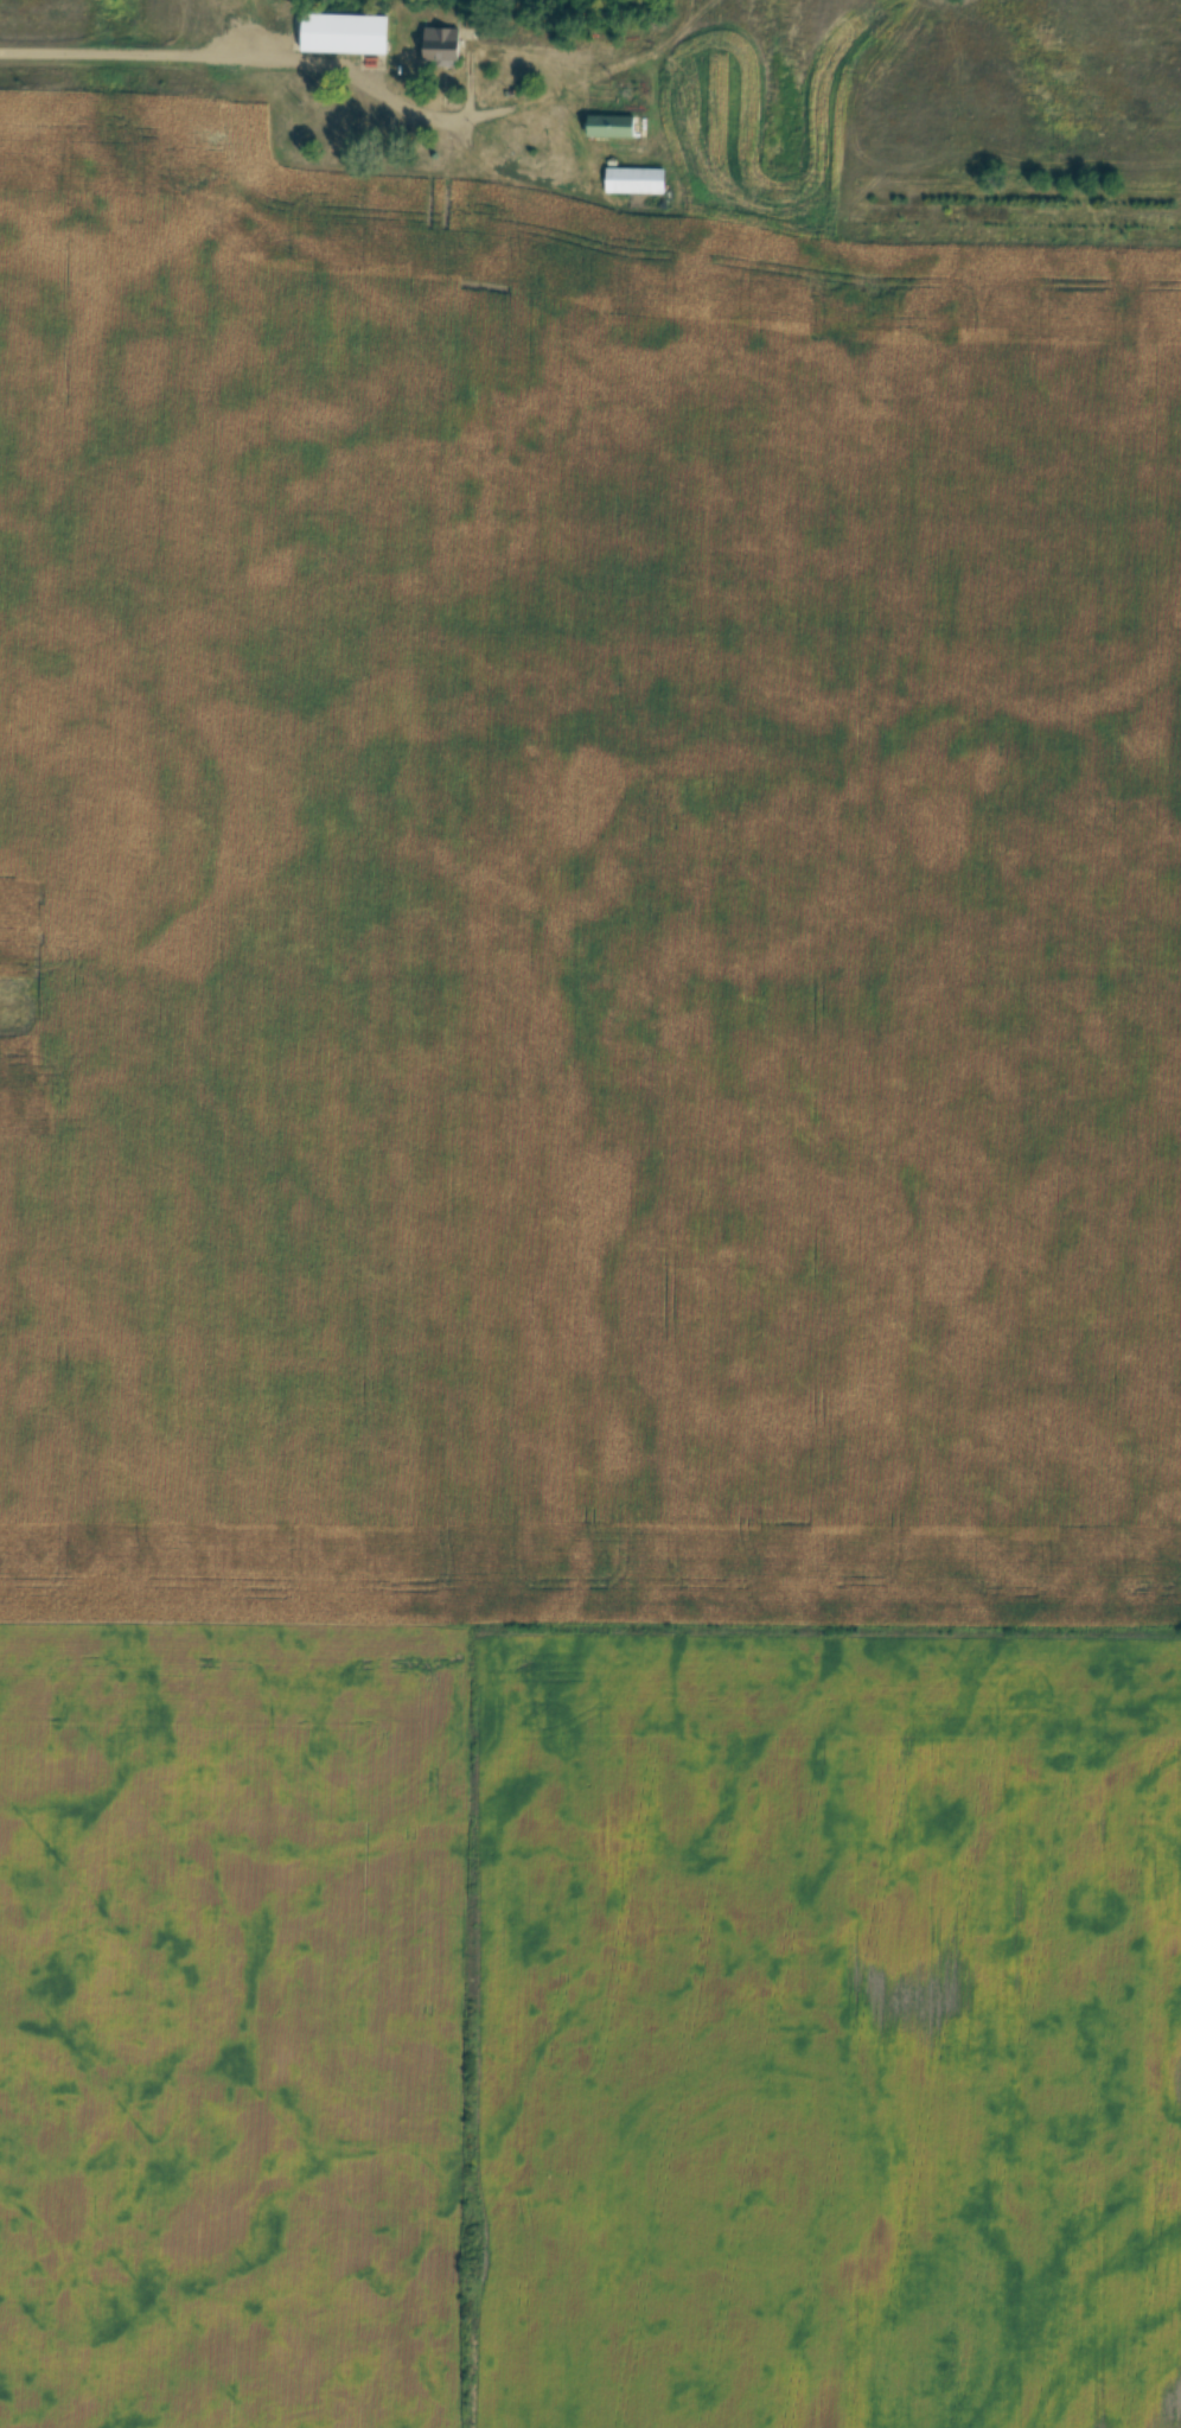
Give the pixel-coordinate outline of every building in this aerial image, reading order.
[(386,17),(301,15),(300,54),(385,56),(386,17)] [(458,62),(458,29),(422,29),(422,62),(458,62)] [(633,138),(633,116),(586,116),(586,138),(633,138)] [(664,169),(605,169),(605,194),(664,194),(664,169)] [(711,259),(723,251),(714,238),(703,247),(711,259)]
